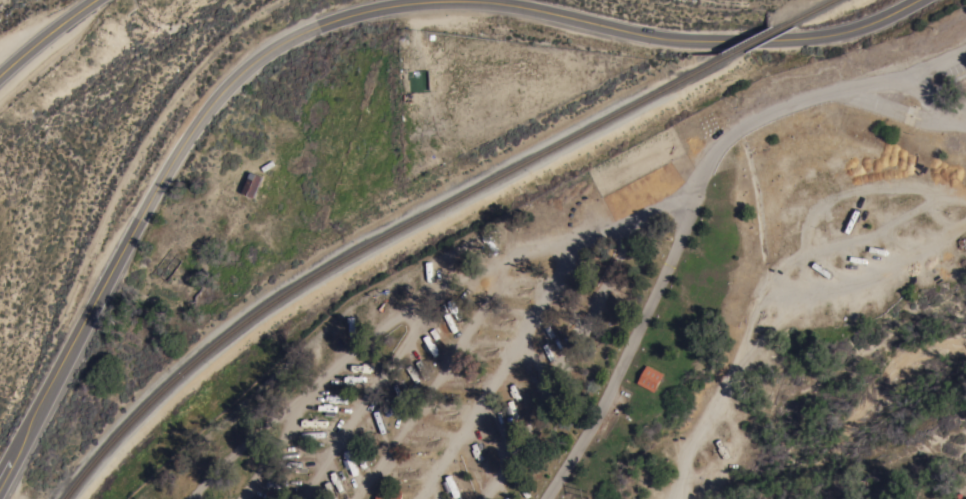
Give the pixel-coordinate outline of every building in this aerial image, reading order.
[(254,198),(241,192),(250,172),(263,177),(254,198)] [(663,374),(654,392),(637,383),(646,365),(663,374)] [(401,491),(401,498),(376,498),(376,490),(401,491)]
